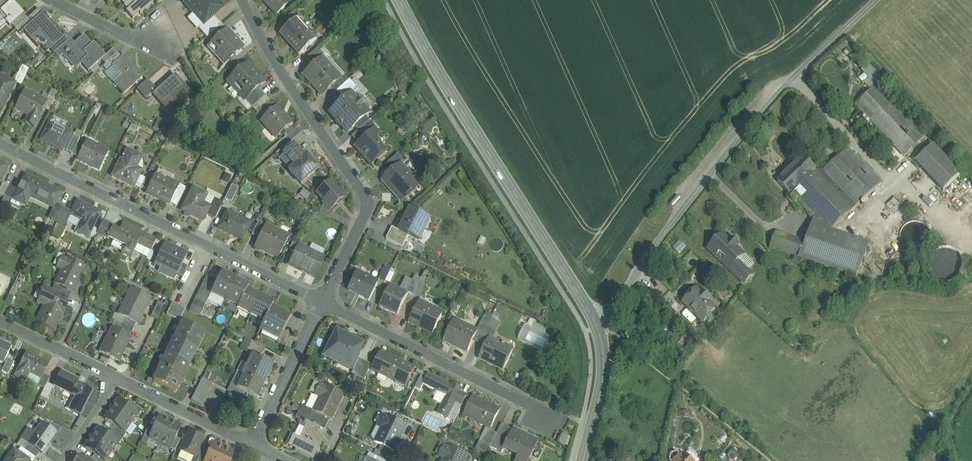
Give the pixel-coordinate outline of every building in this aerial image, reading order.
[(8,0),(1,0),(0,1),(0,27),(0,28),(6,23),(10,26),(23,14),(12,1),(11,3),(8,0)] [(125,5),(126,4),(130,8),(126,11),(133,18),(139,13),(140,14),(153,3),(151,0),(120,0),(125,5)] [(214,0),(183,0),(190,9),(192,7),(197,12),(196,12),(205,23),(206,23),(214,16),(222,9),(214,0)] [(276,15),(290,3),(288,0),(263,0),(276,15)] [(38,9),(28,18),(31,23),(42,13),(43,13),(38,9)] [(295,9),(285,18),(290,24),(295,20),(298,18),(301,15),(295,9)] [(31,23),(25,28),(46,51),(49,48),(63,37),(63,36),(42,13),(31,23)] [(222,24),(214,16),(206,23),(205,23),(199,28),(207,38),(213,32),(222,24)] [(290,24),(280,33),(299,54),(317,39),(298,18),(295,20),(290,24)] [(228,31),(222,24),(213,32),(218,38),(223,33),(224,35),(228,31)] [(228,31),(224,35),(223,33),(218,38),(207,47),(224,66),(245,47),(230,30),(228,31)] [(63,37),(49,48),(54,54),(70,39),(65,34),(63,36),(63,37)] [(74,44),(62,55),(63,55),(64,56),(66,54),(78,67),(81,64),(88,72),(101,60),(106,56),(105,56),(94,44),(92,45),(84,36),(74,44)] [(70,39),(54,54),(59,59),(63,55),(62,55),(74,44),(70,39)] [(318,47),(307,58),(314,65),(321,59),(326,55),(318,47)] [(113,49),(105,56),(106,56),(101,60),(105,64),(108,62),(117,54),(113,49)] [(117,54),(108,62),(113,67),(122,58),(118,53),(117,54)] [(122,58),(113,67),(121,76),(114,83),(124,94),(143,77),(125,56),(122,58)] [(341,78),(333,70),(332,71),(321,59),(314,65),(304,74),(323,95),(332,86),(341,78)] [(248,63),(228,81),(245,100),(257,89),(265,81),(248,63)] [(862,70),(869,78),(864,82),(870,90),(883,78),(869,63),(862,70)] [(0,75),(0,109),(2,110),(16,83),(0,75)] [(344,75),(341,78),(332,86),(336,91),(346,82),(348,80),(344,75)] [(194,98),(176,77),(155,95),(156,95),(159,92),(176,111),(172,115),(173,115),(194,98)] [(348,80),(346,82),(336,91),(344,100),(345,99),(345,100),(352,94),(358,89),(349,79),(348,80)] [(148,80),(138,89),(146,99),(157,89),(148,80)] [(926,137),(877,85),(856,105),(904,157),(926,137)] [(51,89),(48,95),(55,98),(58,92),(51,89)] [(257,89),(245,100),(252,108),(264,97),(257,89)] [(41,98),(26,90),(16,109),(29,115),(25,122),(35,127),(43,108),(47,101),(46,100),(41,98)] [(352,94),(345,100),(345,99),(344,100),(330,113),(347,132),(355,125),(365,116),(369,113),(360,103),(356,106),(354,105),(358,101),(352,94)] [(48,95),(46,100),(47,101),(43,108),(49,111),(55,98),(48,95)] [(264,97),(252,108),(257,114),(270,103),(264,97)] [(287,118),(277,107),(261,121),(276,138),(293,123),(288,117),(287,118)] [(365,116),(355,125),(359,130),(369,120),(365,116)] [(155,126),(165,129),(168,122),(157,118),(155,126)] [(369,120),(359,130),(365,136),(367,134),(368,134),(376,127),(369,120)] [(71,132),(50,121),(41,140),(61,150),(71,132)] [(77,129),(74,135),(80,138),(83,132),(77,129)] [(359,130),(351,136),(357,143),(365,136),(359,130)] [(368,134),(367,134),(365,136),(357,143),(354,146),(372,165),(385,153),(368,134)] [(72,154),(77,143),(80,138),(74,135),(66,151),(72,154)] [(98,146),(97,149),(86,143),(87,141),(86,140),(83,146),(78,157),(77,158),(100,169),(109,151),(98,146)] [(83,146),(77,143),(72,154),(78,157),(83,146)] [(301,152),(295,145),(285,154),(292,161),(301,152)] [(933,145),(916,162),(943,191),(961,175),(933,145)] [(848,148),(839,157),(823,172),(820,175),(853,210),(853,211),(882,183),(848,148)] [(142,171),(133,166),(138,155),(128,149),(122,161),(120,160),(112,176),(134,187),(139,175),(142,171)] [(301,152),(292,161),(295,165),(305,156),(301,152)] [(398,153),(388,162),(395,170),(402,164),(403,165),(406,162),(398,153)] [(295,165),(289,171),(301,184),(318,168),(306,155),(305,156),(295,165)] [(803,158),(778,182),(791,195),(793,193),(816,171),(803,158)] [(0,162),(0,182),(8,166),(0,162)] [(403,165),(402,164),(395,170),(383,181),(401,202),(421,185),(403,165)] [(820,175),(816,171),(793,193),(804,205),(802,207),(814,219),(815,216),(830,232),(831,231),(853,210),(820,175)] [(60,192),(25,175),(14,197),(23,202),(27,192),(54,206),(60,192)] [(145,179),(139,175),(134,186),(140,189),(145,179)] [(170,182),(155,175),(146,193),(170,204),(170,203),(179,185),(170,180),(170,182)] [(336,186),(332,181),(330,181),(317,192),(324,200),(322,202),(329,210),(344,196),(336,188),(336,186)] [(0,188),(0,196),(3,197),(4,196),(9,185),(3,182),(0,188)] [(15,188),(9,185),(4,196),(10,199),(15,188)] [(179,185),(170,203),(176,206),(186,188),(179,185)] [(232,185),(225,199),(231,202),(238,188),(232,185)] [(210,207),(200,202),(204,193),(193,187),(181,210),(196,217),(196,218),(203,221),(206,215),(210,207)] [(101,212),(77,201),(72,211),(70,215),(71,215),(81,221),(76,232),(88,238),(101,212)] [(221,207),(212,203),(210,207),(206,215),(215,219),(221,207)] [(65,208),(58,205),(51,219),(58,222),(65,208)] [(65,208),(58,222),(65,226),(71,215),(70,215),(72,211),(65,208)] [(431,219),(411,209),(410,210),(411,210),(407,219),(406,218),(400,231),(400,232),(409,236),(420,241),(421,240),(419,239),(425,227),(427,228),(431,219)] [(241,218),(227,211),(219,228),(242,240),(250,223),(250,222),(249,223),(241,219),(241,218)] [(830,232),(815,216),(814,219),(806,242),(777,231),(770,248),(856,279),(870,245),(831,231),(830,232)] [(113,226),(103,221),(97,234),(107,239),(108,238),(107,238),(112,227),(113,227),(113,226)] [(265,224),(258,221),(252,234),(259,238),(265,224)] [(65,226),(58,222),(51,236),(61,241),(67,227),(65,226)] [(147,235),(123,223),(119,231),(113,227),(112,227),(107,238),(108,238),(113,241),(111,246),(122,251),(121,253),(131,258),(137,245),(141,246),(147,235)] [(289,236),(266,224),(265,224),(259,238),(254,246),(278,258),(289,236)] [(400,231),(392,227),(387,239),(403,247),(409,236),(400,232),(400,231)] [(753,275),(738,261),(744,254),(736,247),(738,245),(733,240),(731,242),(723,234),(708,249),(744,284),(753,275)] [(147,235),(141,246),(150,251),(156,239),(147,235)] [(302,242),(295,238),(289,250),(295,253),(299,245),(300,245),(302,242)] [(679,240),(673,247),(679,253),(686,246),(679,240)] [(174,248),(164,243),(154,263),(177,274),(182,263),(187,254),(186,254),(185,256),(173,250),(174,248)] [(300,245),(299,245),(295,253),(290,263),(314,276),(324,258),(300,245)] [(70,261),(62,257),(57,266),(65,269),(57,285),(71,293),(73,293),(86,267),(70,259),(70,261)] [(182,263),(177,274),(182,277),(187,266),(182,263)] [(386,266),(379,280),(385,283),(391,269),(386,266)] [(391,269),(385,283),(391,285),(397,272),(391,269)] [(378,283),(357,273),(358,271),(358,270),(349,289),(360,294),(359,296),(370,301),(378,283)] [(235,279),(222,272),(217,282),(213,289),(211,294),(224,300),(235,279)] [(217,282),(206,276),(202,284),(213,289),(217,282)] [(408,293),(413,282),(407,278),(400,292),(407,296),(409,293),(408,293)] [(235,279),(224,300),(238,307),(246,290),(247,290),(249,286),(235,279)] [(419,285),(414,295),(421,299),(421,298),(429,284),(421,280),(419,285)] [(14,296),(20,283),(14,281),(9,293),(14,296)] [(409,293),(414,295),(419,285),(413,282),(408,293),(409,293)] [(57,285),(55,284),(52,290),(60,294),(69,298),(71,293),(57,285)] [(213,289),(202,284),(200,289),(211,294),(213,289)] [(52,290),(44,286),(41,291),(58,299),(60,294),(52,290)] [(390,287),(380,306),(398,315),(407,296),(400,292),(390,287)] [(151,298),(131,289),(124,302),(126,303),(120,315),(120,316),(136,324),(138,325),(143,315),(142,314),(150,299),(151,299),(151,298)] [(211,294),(200,289),(197,294),(208,300),(211,294)] [(247,290),(246,290),(238,307),(251,314),(260,297),(247,290)] [(58,299),(41,291),(41,292),(43,293),(39,301),(45,304),(45,303),(64,313),(68,304),(58,299)] [(715,309),(696,291),(684,303),(703,321),(715,309)] [(9,294),(4,304),(9,307),(14,297),(9,294)] [(208,300),(197,294),(195,300),(205,305),(208,300)] [(273,303),(260,297),(251,314),(265,320),(271,308),(273,303)] [(431,303),(421,298),(421,299),(409,321),(434,334),(444,313),(429,306),(431,303)] [(205,305),(195,300),(192,305),(203,310),(205,305)] [(157,301),(150,316),(157,319),(164,304),(157,301)] [(185,309),(172,302),(166,315),(179,321),(185,309)] [(64,313),(45,303),(45,304),(36,322),(55,331),(64,313)] [(203,310),(192,305),(189,310),(200,316),(203,310)] [(271,308),(265,320),(260,330),(278,340),(279,337),(280,338),(284,330),(290,317),(271,308)] [(136,324),(120,316),(120,315),(115,313),(112,319),(121,324),(133,330),(136,324)] [(485,315),(478,330),(484,333),(492,319),(485,315)] [(492,319),(484,333),(492,337),(499,322),(492,319)] [(454,320),(444,340),(469,352),(477,334),(467,329),(468,327),(454,320)] [(204,333),(183,323),(174,341),(195,351),(204,333)] [(133,330),(121,324),(118,331),(130,337),(133,330)] [(543,351),(550,336),(524,324),(517,339),(543,351)] [(118,331),(111,327),(111,328),(112,328),(104,344),(106,345),(102,354),(119,362),(120,361),(119,361),(124,352),(122,351),(124,347),(126,347),(131,338),(132,338),(130,337),(118,331)] [(364,343),(336,329),(323,356),(351,370),(364,343)] [(284,330),(280,338),(279,337),(278,340),(277,342),(286,347),(292,334),(284,330)] [(677,333),(668,342),(682,355),(691,346),(677,333)] [(503,345),(489,338),(480,357),(504,369),(514,350),(505,346),(506,344),(504,343),(503,345)] [(0,340),(0,360),(5,362),(12,346),(0,340)] [(195,351),(174,341),(167,355),(188,366),(195,351)] [(265,348),(252,341),(246,352),(252,355),(260,359),(265,348)] [(415,368),(381,351),(371,371),(406,388),(415,368)] [(49,364),(26,353),(15,375),(37,385),(41,379),(44,373),(49,364)] [(188,366),(167,355),(154,382),(175,392),(188,366)] [(260,359),(252,355),(242,375),(244,377),(263,386),(273,365),(260,359)] [(359,358),(351,374),(358,377),(366,362),(359,358)] [(8,359),(2,372),(8,375),(14,362),(8,359)] [(366,362),(358,377),(364,380),(372,365),(366,362)] [(86,382),(62,369),(53,385),(64,391),(67,386),(74,390),(72,392),(79,395),(72,409),(80,413),(79,415),(80,415),(93,390),(85,385),(86,382)] [(44,373),(41,379),(37,385),(44,389),(46,385),(50,377),(44,373)] [(422,373),(415,388),(421,390),(424,384),(428,376),(422,373)] [(452,386),(429,374),(428,376),(424,384),(437,390),(435,394),(434,396),(435,398),(436,400),(437,402),(442,405),(439,411),(443,413),(445,415),(446,414),(448,415),(446,419),(447,419),(456,402),(462,405),(467,396),(461,392),(462,389),(453,384),(452,386)] [(263,386),(244,377),(238,389),(244,392),(257,398),(263,386)] [(212,384),(202,379),(199,384),(209,389),(212,384)] [(209,389),(199,384),(197,389),(207,394),(209,389)] [(327,388),(319,384),(315,393),(323,397),(315,413),(319,415),(329,420),(331,421),(338,406),(336,405),(339,400),(341,401),(344,394),(336,390),(328,387),(327,388)] [(53,388),(46,385),(44,389),(40,397),(47,400),(53,388)] [(238,389),(231,385),(228,392),(230,393),(231,393),(241,398),(244,392),(238,389)] [(336,390),(344,394),(347,389),(338,385),(336,390)] [(207,394),(197,389),(194,395),(204,400),(207,394)] [(241,398),(231,393),(230,393),(228,398),(238,404),(241,398)] [(204,400),(194,395),(191,400),(201,405),(204,400)] [(500,410),(473,397),(464,415),(484,425),(484,424),(491,427),(500,410)] [(238,404),(228,398),(225,404),(236,409),(238,404)] [(128,407),(118,400),(111,409),(130,423),(137,414),(137,413),(128,407)] [(142,410),(131,402),(128,407),(137,413),(137,414),(139,415),(142,410)] [(456,402),(447,419),(454,422),(462,405),(456,402)] [(236,409),(225,404),(223,409),(233,414),(236,409)] [(311,418),(316,420),(319,415),(315,413),(301,406),(299,411),(311,418)] [(130,423),(111,409),(105,419),(115,426),(124,432),(130,423)] [(233,414),(223,409),(220,415),(230,420),(233,414)] [(307,423),(308,424),(311,418),(299,411),(295,418),(306,423),(307,423)] [(319,415),(316,420),(327,425),(329,420),(319,415)] [(385,428),(378,444),(381,446),(392,451),(394,452),(407,425),(391,417),(390,419),(382,415),(378,424),(385,428)] [(154,428),(149,438),(150,438),(160,443),(170,422),(159,417),(154,428)] [(311,418),(308,424),(324,431),(327,425),(316,420),(311,418)] [(180,427),(170,422),(160,443),(170,448),(175,438),(180,427)] [(35,433),(28,443),(40,452),(42,453),(56,432),(43,423),(35,433)] [(308,424),(307,423),(306,423),(299,439),(294,436),(289,445),(297,449),(296,450),(312,458),(316,451),(314,450),(316,446),(318,447),(326,432),(324,431),(308,424)] [(513,430),(502,424),(497,434),(491,447),(502,453),(506,445),(505,445),(513,430)] [(149,425),(144,436),(149,439),(150,438),(149,438),(154,428),(149,425)] [(124,432),(115,426),(111,431),(123,439),(126,434),(124,432)] [(539,440),(514,428),(513,430),(505,445),(506,445),(530,457),(539,440)] [(35,433),(28,429),(17,444),(21,447),(24,449),(28,443),(35,433)] [(108,436),(98,429),(91,438),(110,452),(117,442),(108,436)] [(497,434),(488,429),(482,443),(491,447),(497,434)] [(123,439),(111,431),(108,436),(117,442),(119,444),(123,439)] [(203,438),(190,432),(181,452),(183,452),(184,455),(189,458),(192,457),(193,457),(193,458),(197,449),(203,438)] [(91,438),(85,448),(95,455),(104,460),(110,452),(91,438)] [(180,440),(175,438),(170,448),(170,449),(175,451),(180,440)] [(487,456),(491,447),(482,443),(480,441),(475,450),(487,456)] [(40,452),(28,443),(24,449),(36,458),(40,452)] [(205,460),(218,460),(224,449),(213,444),(208,455),(205,460)] [(444,445),(440,454),(447,458),(446,460),(466,460),(469,456),(452,448),(452,449),(444,445)] [(392,451),(381,446),(379,451),(389,456),(392,451)] [(21,447),(18,452),(30,460),(29,460),(30,460),(34,460),(36,458),(24,449),(21,447)] [(193,458),(193,457),(192,460),(198,460),(203,452),(197,449),(193,458)] [(218,460),(230,460),(234,454),(224,449),(218,460)] [(377,450),(374,456),(384,460),(387,460),(389,456),(379,451),(377,450)] [(739,455),(733,450),(729,454),(735,459),(739,455)] [(941,450),(933,456),(936,460),(948,460),(941,450)] [(9,455),(5,460),(29,460),(30,460),(18,452),(13,458),(9,455)] [(198,460),(205,460),(208,455),(203,452),(198,460)] [(678,452),(671,455),(670,460),(691,460),(684,455),(683,457),(678,452)]
